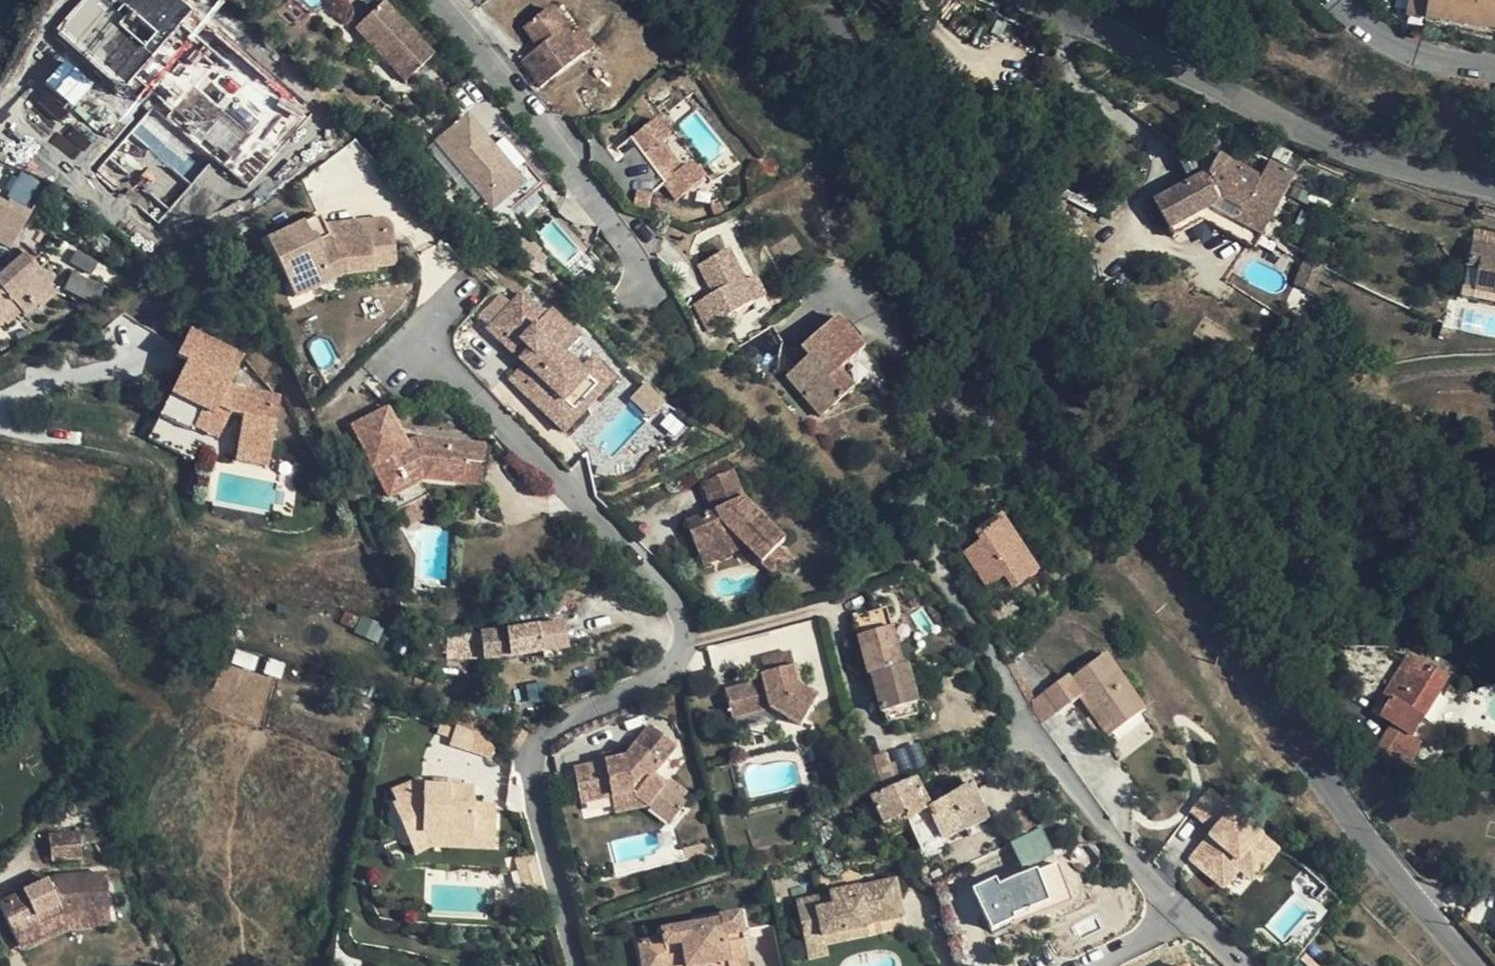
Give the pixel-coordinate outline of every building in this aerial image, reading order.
[(122,23),(135,0),(104,0),(99,9),(103,13),(102,19),(104,23),(107,24),(113,24),(117,22),(122,23)] [(122,23),(131,29),(147,0),(135,0),(122,23)] [(180,20),(183,14),(160,0),(156,7),(180,20)] [(183,14),(191,0),(160,0),(183,14)] [(1403,19),(1422,22),(1423,14),(1433,16),(1432,23),(1489,32),(1490,25),(1494,25),(1494,0),(1406,0),(1403,19)] [(379,8),(350,32),(396,87),(425,62),(379,8)] [(985,14),(974,38),(1000,51),(1012,27),(985,14)] [(1422,22),(1432,23),(1433,16),(1423,14),(1422,22)] [(569,46),(550,18),(522,37),(536,58),(518,69),(536,96),(582,66),(569,46)] [(580,40),(569,46),(582,66),(592,58),(580,40)] [(66,59),(45,80),(73,106),(93,85),(66,59)] [(291,112),(301,103),(277,72),(265,80),(291,112)] [(273,143),(295,125),(267,89),(245,106),(273,143)] [(508,184),(457,129),(429,155),(480,210),(508,184)] [(675,207),(701,186),(688,169),(679,176),(645,133),(613,156),(649,202),(663,192),(675,207)] [(324,163),(343,148),(336,138),(317,153),(324,163)] [(1207,149),(1190,181),(1207,172),(1216,155),(1207,149)] [(1259,178),(1216,155),(1207,172),(1190,181),(1153,202),(1167,227),(1209,206),(1260,234),(1293,175),(1268,161),(1259,178)] [(19,201),(0,191),(0,237),(19,201)] [(293,231),(341,280),(372,277),(372,272),(391,270),(388,236),(383,231),(376,228),(363,230),(364,238),(324,241),(322,233),(316,221),(293,231)] [(363,230),(322,233),(324,241),(364,238),(363,230)] [(341,280),(293,231),(262,244),(291,304),(341,280)] [(1469,242),(1465,264),(1476,267),(1472,293),(1494,297),(1494,248),(1469,242)] [(12,305),(15,310),(29,299),(27,296),(44,281),(31,265),(38,259),(31,250),(21,259),(12,247),(0,259),(0,299),(3,296),(12,305)] [(1313,293),(1324,264),(1306,255),(1294,285),(1313,293)] [(735,256),(705,271),(717,297),(699,306),(713,334),(735,324),(733,320),(760,306),(735,256)] [(384,280),(392,287),(391,270),(372,272),(372,277),(341,280),(353,292),(355,292),(373,290),(384,280)] [(66,290),(94,298),(99,282),(71,273),(66,290)] [(353,292),(341,280),(291,304),(294,312),(325,298),(329,301),(353,292)] [(384,280),(373,290),(392,289),(392,287),(384,280)] [(50,288),(44,281),(27,296),(29,299),(32,303),(50,288)] [(12,305),(3,296),(0,299),(0,315),(12,305)] [(517,315),(526,305),(517,297),(483,329),(521,367),(507,382),(536,408),(549,395),(559,403),(584,378),(578,371),(571,364),(560,354),(574,340),(545,312),(539,318),(530,328),(517,315)] [(539,318),(526,305),(517,315),(530,328),(539,318)] [(862,349),(834,317),(800,349),(806,357),(812,363),(804,371),(798,364),(786,376),(820,415),(851,389),(836,373),(862,349)] [(111,356),(124,338),(107,326),(93,343),(111,356)] [(585,351),(574,340),(560,354),(571,364),(585,351)] [(240,368),(187,341),(173,367),(182,373),(193,378),(185,390),(174,385),(140,447),(182,470),(190,456),(226,475),(258,481),(270,409),(233,401),(226,396),(240,368)] [(806,357),(798,364),(804,371),(812,363),(806,357)] [(589,361),(578,371),(584,378),(559,403),(549,395),(536,408),(561,431),(610,381),(589,361)] [(193,378),(182,373),(174,385),(185,390),(193,378)] [(645,385),(636,394),(653,411),(662,402),(645,385)] [(636,394),(629,401),(647,418),(653,411),(636,394)] [(485,447),(447,443),(447,447),(434,446),(435,441),(418,439),(407,444),(393,409),(359,421),(389,496),(426,480),(460,484),(462,464),(483,465),(485,447)] [(724,456),(694,468),(699,481),(730,468),(724,456)] [(480,486),(483,465),(462,464),(460,484),(480,486)] [(730,468),(699,481),(706,498),(724,491),(726,497),(708,504),(684,520),(698,550),(737,536),(747,545),(760,558),(766,551),(780,564),(789,556),(779,546),(787,538),(743,497),(730,468)] [(724,491),(706,498),(708,504),(726,497),(724,491)] [(1034,571),(993,517),(968,536),(974,543),(958,555),(984,590),(1000,578),(1009,590),(1034,571)] [(737,536),(698,550),(702,562),(747,545),(737,536)] [(773,570),(780,564),(766,551),(760,558),(773,570)] [(884,616),(852,624),(866,682),(868,682),(873,698),(879,723),(912,713),(903,673),(899,675),(884,616)] [(482,633),(484,661),(558,649),(555,622),(537,625),(537,627),(482,633)] [(416,642),(417,650),(430,650),(430,654),(446,654),(447,657),(458,656),(458,658),(479,657),(479,661),(484,661),(482,633),(462,634),(416,642)] [(762,686),(753,688),(743,690),(759,713),(768,711),(799,725),(812,698),(796,689),(788,655),(760,663),(763,677),(759,678),(762,686)] [(1043,693),(1056,712),(1077,698),(1106,738),(1143,711),(1104,655),(1068,680),(1065,676),(1043,693)] [(1395,701),(1390,698),(1379,717),(1409,736),(1445,678),(1420,662),(1410,678),(1395,701)] [(1382,692),(1390,698),(1395,701),(1410,678),(1396,669),(1382,692)] [(751,680),(753,688),(762,686),(759,678),(751,680)] [(873,698),(868,682),(866,683),(862,684),(865,700),(873,698)] [(731,719),(759,713),(743,690),(725,694),(731,719)] [(1031,700),(1039,723),(1056,712),(1043,693),(1031,700)] [(912,713),(879,723),(882,733),(915,724),(912,713)] [(629,793),(646,806),(661,788),(649,777),(674,746),(652,728),(627,757),(619,758),(606,761),(578,768),(585,802),(609,797),(629,793)] [(604,754),(606,761),(619,758),(618,752),(604,754)] [(887,758),(861,766),(870,798),(896,787),(887,758)] [(388,792),(392,801),(421,790),(421,784),(419,780),(388,792)] [(905,819),(929,808),(913,780),(896,787),(870,798),(883,826),(905,819)] [(967,829),(988,819),(973,782),(951,795),(967,829)] [(387,804),(402,839),(413,836),(468,840),(467,847),(490,848),(491,810),(473,809),(474,784),(454,785),(454,791),(437,790),(438,784),(421,784),(421,790),(392,801),(387,804)] [(1235,899),(1280,846),(1210,787),(1189,811),(1208,828),(1184,856),(1235,899)] [(612,812),(646,806),(629,793),(609,797),(612,812)] [(924,848),(967,829),(951,795),(929,808),(905,819),(909,829),(919,849),(924,848)] [(1018,840),(1033,833),(1023,811),(1007,819),(1018,840)] [(909,829),(905,819),(883,826),(889,837),(909,829)] [(1040,830),(1033,833),(1018,840),(991,853),(1003,878),(1052,856),(1040,830)] [(80,835),(50,838),(52,863),(83,859),(80,835)] [(490,854),(490,848),(467,847),(468,840),(413,836),(402,839),(409,856),(426,849),(490,854)] [(32,880),(36,889),(49,883),(44,874),(32,880)] [(36,889),(2,904),(18,937),(68,915),(111,912),(108,876),(57,879),(49,883),(36,889)] [(904,918),(897,880),(795,903),(801,930),(820,926),(824,940),(868,930),(867,927),(904,918)] [(737,905),(717,910),(717,915),(659,924),(660,932),(663,948),(679,946),(681,957),(681,961),(726,953),(723,934),(741,930),(737,905)] [(820,926),(801,930),(807,960),(826,955),(825,947),(824,940),(820,926)] [(726,953),(681,961),(682,965),(745,956),(741,930),(723,934),(726,953)] [(868,930),(824,940),(825,947),(869,936),(868,930)] [(663,948),(660,932),(636,935),(641,964),(681,957),(679,946),(663,948)]
